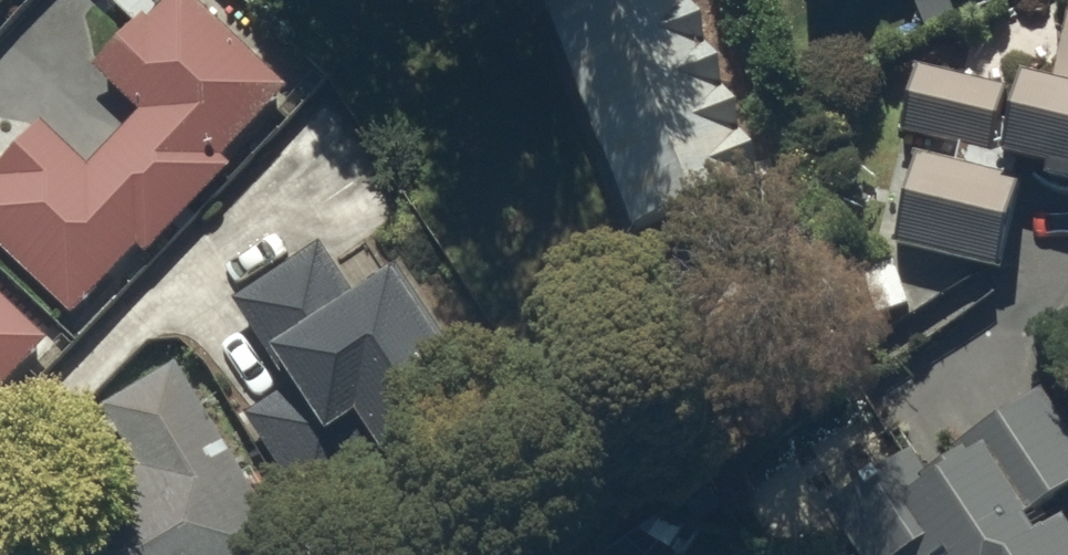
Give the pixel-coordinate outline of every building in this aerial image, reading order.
[(78,326),(143,257),(152,265),(236,178),(226,169),(292,99),(187,0),(183,0),(153,31),(148,26),(99,78),(144,120),(93,175),(46,131),(0,180),(0,186),(3,189),(0,192),(0,252),(78,326)] [(23,0),(0,0),(0,25),(23,0)] [(642,248),(765,203),(690,0),(550,0),(642,248)] [(902,258),(1004,282),(1025,193),(1018,191),(1020,181),(1057,189),(1054,202),(1067,205),(1067,47),(1055,102),(1032,97),(1023,134),(1006,130),(1013,99),(923,78),(907,145),(963,158),(959,175),(923,167),(902,258)] [(249,426),(314,524),(336,510),(351,532),(504,431),(401,277),(359,305),(326,255),(239,312),(295,396),(249,426)] [(867,279),(882,322),(912,312),(897,269),(867,279)] [(54,350),(0,300),(0,407),(54,350)] [(38,554),(289,554),(184,376),(109,420),(144,480),(32,545),(38,554)] [(1041,547),(1031,530),(1067,506),(1067,434),(1047,403),(962,458),(966,465),(933,486),(916,461),(833,515),(860,554),(1067,554),(1067,529),(1041,547)]
